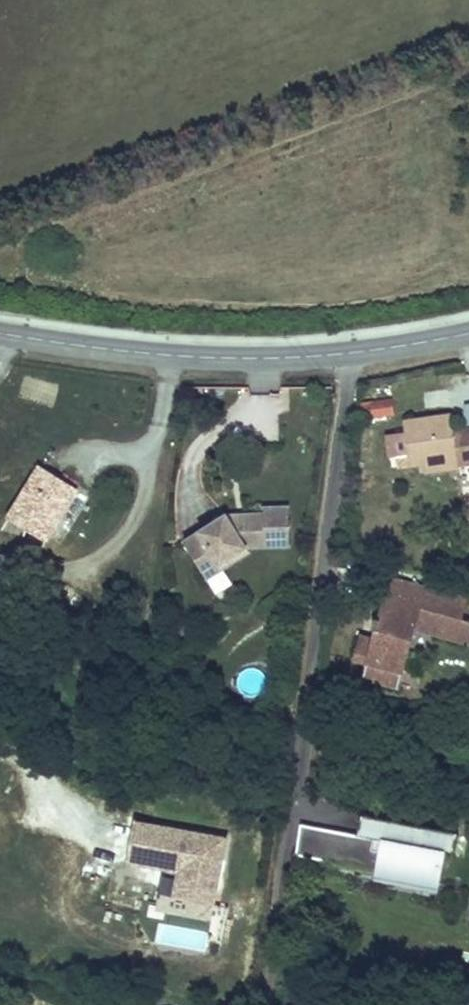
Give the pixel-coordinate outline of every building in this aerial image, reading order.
[(396,397),(367,399),(368,415),(397,413),(396,397)] [(393,460),(413,456),(414,467),(425,466),(460,461),(460,465),(468,463),(468,427),(455,428),(454,418),(406,425),(407,435),(390,438),(393,460)] [(427,477),(462,472),(460,465),(460,461),(425,466),(427,477)] [(78,489),(41,466),(8,519),(45,542),(78,489)] [(59,550),(91,497),(78,489),(45,542),(59,550)] [(263,512),(243,512),(243,517),(229,517),(226,511),(182,536),(196,562),(197,563),(212,554),(216,562),(245,546),(288,547),(288,507),(263,506),(263,512)] [(216,562),(212,554),(197,563),(204,575),(248,551),(245,546),(216,562)] [(215,595),(233,587),(227,572),(209,580),(215,595)] [(390,583),(385,601),(395,603),(393,615),(382,613),(380,623),(376,622),(374,633),(377,634),(374,643),(361,640),(356,662),(369,665),(366,680),(399,689),(414,630),(468,644),(468,641),(468,623),(460,621),(465,602),(390,583)] [(395,603),(385,601),(382,613),(393,615),(395,603)] [(355,837),(311,827),(304,856),(375,873),(373,882),(432,896),(441,859),(450,862),(455,842),(360,819),(355,837)] [(207,854),(209,839),(132,825),(126,864),(160,871),(176,874),(171,900),(211,908),(221,856),(207,854)] [(223,842),(209,839),(207,854),(221,856),(223,842)] [(173,913),(210,918),(211,909),(174,904),(173,913)]
